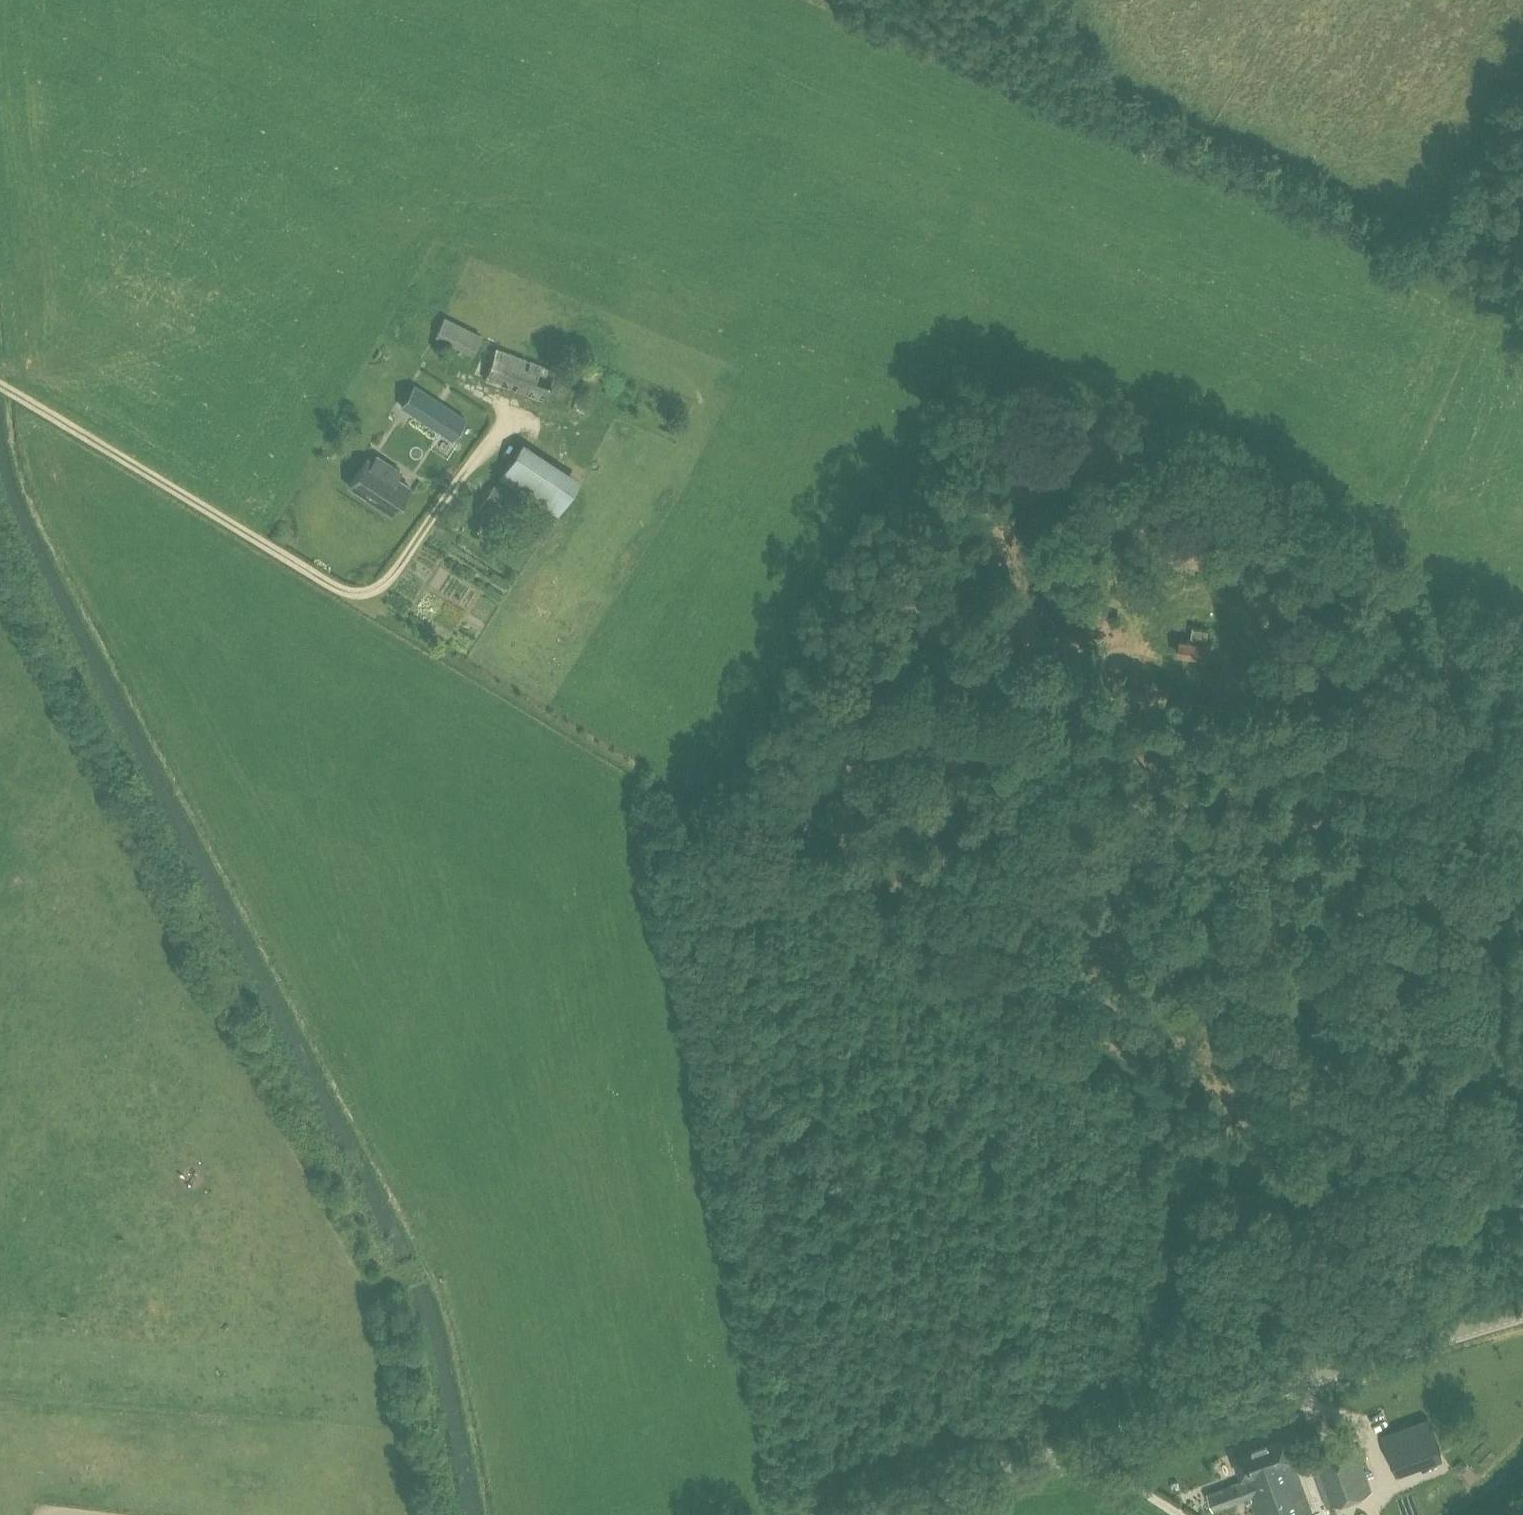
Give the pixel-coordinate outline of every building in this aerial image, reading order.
[(435,336),(473,355),(482,335),(445,316),(435,336)] [(485,379),(544,402),(556,370),(496,347),(485,379)] [(422,404),(416,414),(453,437),(466,417),(415,385),(409,395),(422,404)] [(500,477),(556,515),(580,479),(523,441),(500,477)] [(349,485),(392,513),(409,486),(396,478),(401,471),(377,455),(373,462),(367,458),(349,485)] [(485,500),(499,509),(509,494),(494,485),(485,500)] [(1382,1433),(1397,1475),(1443,1459),(1428,1416),(1382,1433)] [(1259,1514),(1304,1514),(1312,1512),(1285,1436),(1234,1454),(1242,1476),(1245,1475),(1246,1478),(1207,1492),(1213,1510),(1252,1496),(1259,1514)] [(1315,1459),(1331,1505),(1370,1491),(1354,1445),(1315,1459)]
